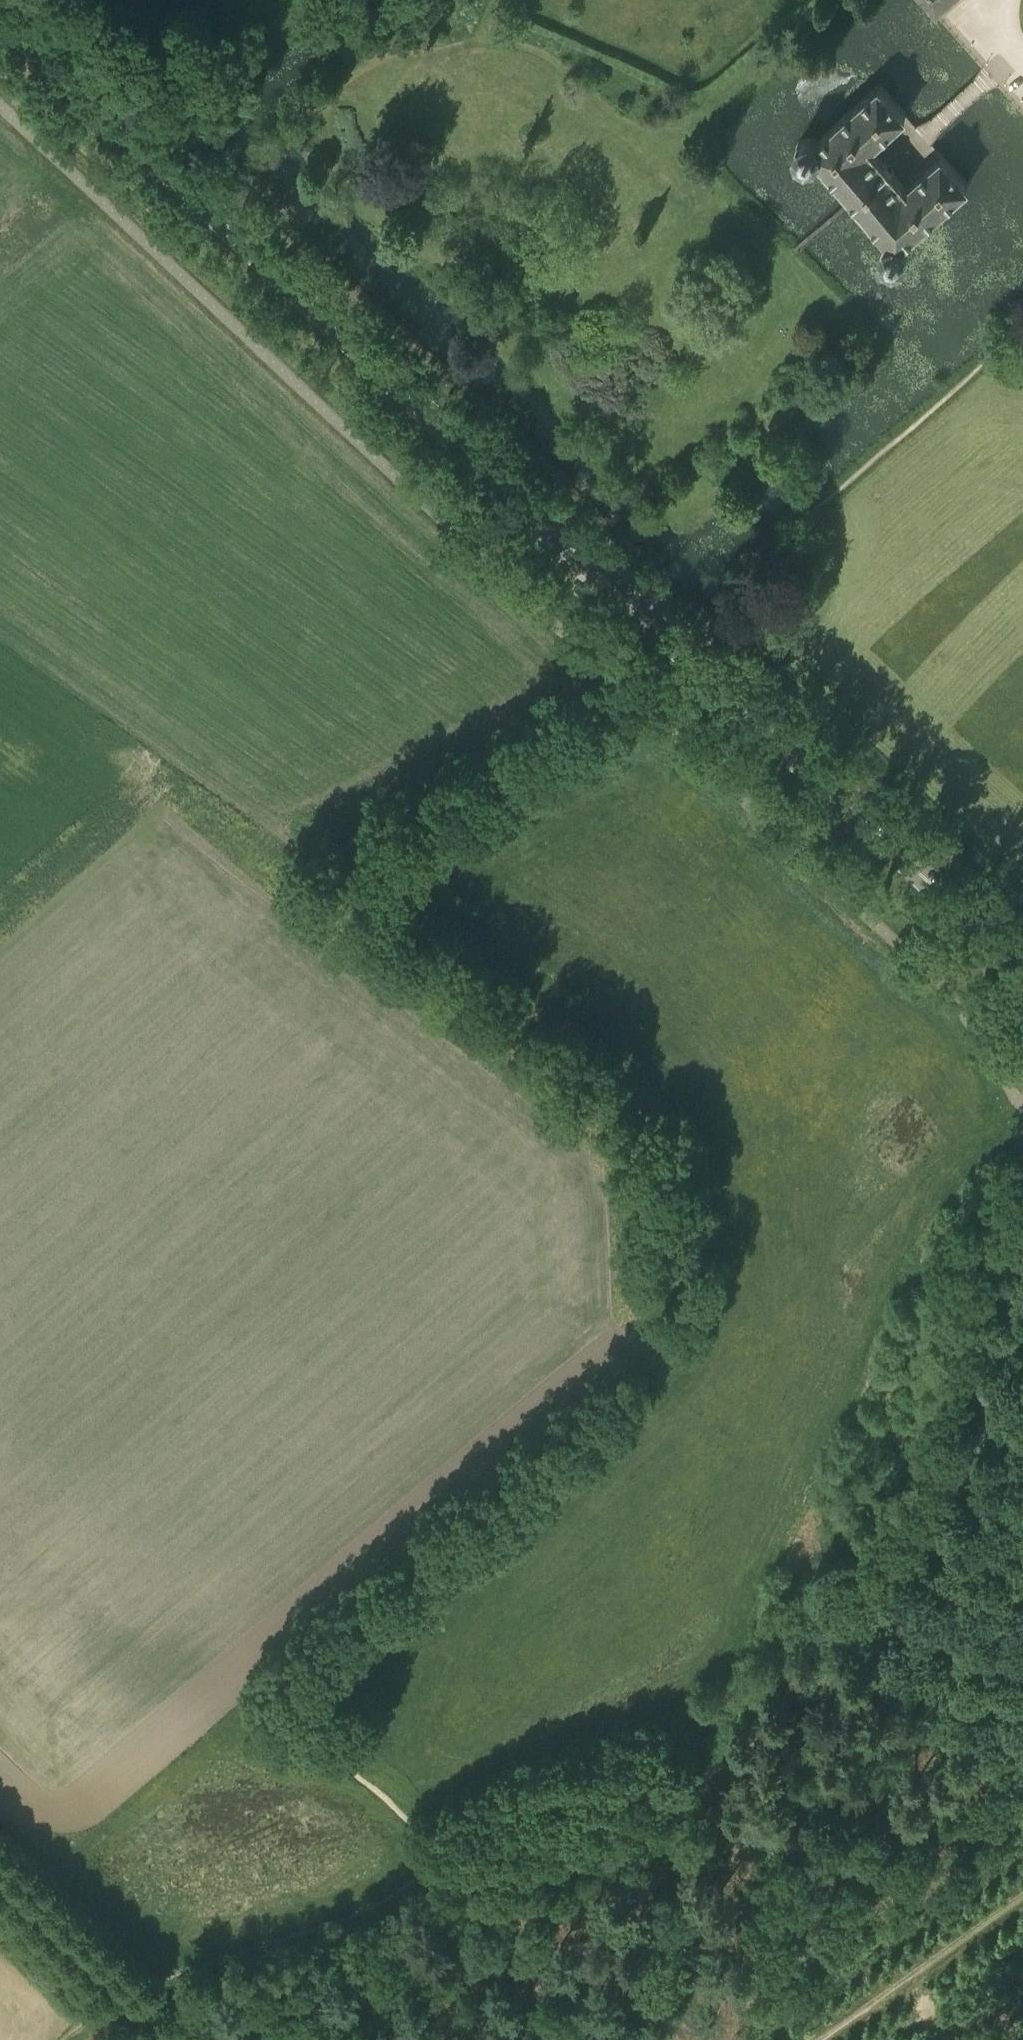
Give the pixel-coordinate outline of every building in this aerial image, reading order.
[(953,0),(922,0),(936,15),(953,0)] [(806,167),(817,164),(819,161),(852,202),(886,243),(884,243),(879,254),(883,265),(894,270),(905,265),(909,255),(905,244),(968,187),(941,157),(907,188),(872,148),(906,118),(879,87),(818,142),(810,137),(799,141),(793,150),(796,161),(806,167)]
